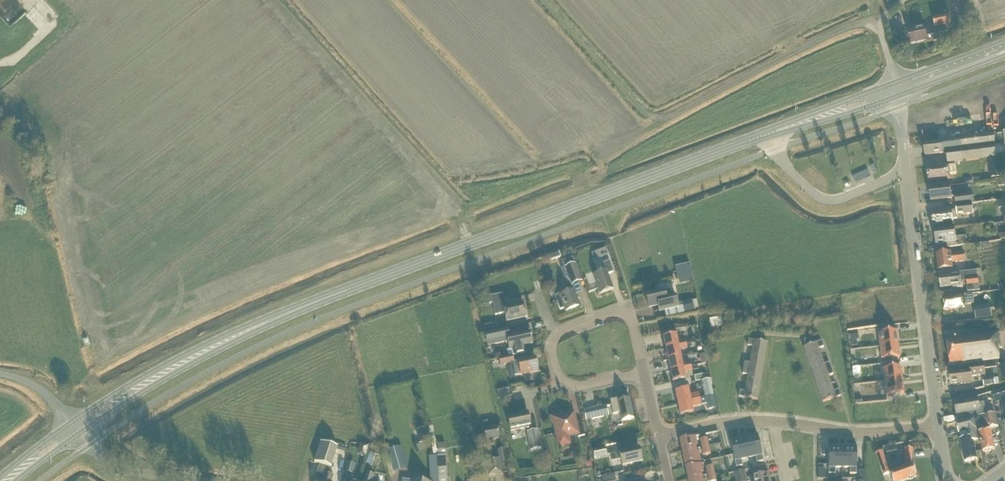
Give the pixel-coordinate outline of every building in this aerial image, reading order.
[(935,29),(951,26),(949,16),(933,19),(935,29)] [(949,39),(947,28),(933,32),(932,28),(925,30),(924,24),(908,28),(911,45),(927,41),(928,43),(949,39)] [(981,121),(983,129),(1004,126),(1004,118),(1004,117),(981,121)] [(997,136),(998,145),(1004,145),(1004,147),(995,148),(994,135),(941,141),(941,142),(924,144),(925,156),(943,154),(942,150),(946,150),(948,163),(997,157),(996,155),(1004,154),(1004,135),(997,136)] [(991,179),(1002,177),(999,159),(988,161),(991,179)] [(928,182),(950,179),(948,165),(938,166),(938,168),(927,170),(928,182)] [(856,182),(878,173),(875,166),(853,175),(856,182)] [(951,193),(950,187),(929,189),(931,201),(951,199),(951,198),(954,198),(955,206),(972,204),(971,195),(959,197),(958,192),(951,193)] [(1004,209),(1004,201),(997,202),(998,209),(1004,209)] [(973,215),(973,212),(972,205),(956,207),(957,212),(952,212),(932,214),(933,226),(940,226),(940,227),(953,226),(953,220),(958,220),(957,217),(973,215)] [(962,247),(966,246),(967,246),(966,237),(956,238),(955,228),(934,231),(936,245),(950,243),(951,248),(962,247)] [(966,246),(962,247),(963,253),(951,255),(950,254),(937,255),(939,270),(952,269),(952,263),(966,262),(964,253),(967,253),(966,246)] [(598,252),(601,259),(608,256),(605,249),(598,252)] [(548,262),(560,258),(558,253),(547,257),(548,262)] [(566,284),(563,285),(566,293),(558,296),(560,302),(557,303),(560,310),(563,309),(564,313),(580,307),(576,295),(581,293),(578,283),(582,282),(575,264),(574,264),(573,261),(567,264),(568,267),(561,270),(566,284)] [(600,295),(613,290),(607,275),(613,273),(609,262),(603,264),(606,272),(593,276),(600,295)] [(691,269),(677,272),(678,278),(692,275),(691,269)] [(980,292),(978,278),(977,271),(952,274),(952,276),(940,277),(941,289),(953,288),(953,290),(963,288),(963,284),(961,284),(961,281),(966,280),(967,287),(968,287),(969,293),(980,292)] [(671,295),(670,290),(664,291),(645,295),(648,308),(657,306),(658,313),(678,308),(675,294),(671,295)] [(875,309),(893,307),(891,294),(873,296),(874,304),(866,305),(867,310),(875,309)] [(983,306),(982,294),(973,295),(954,297),(954,298),(942,299),(944,311),(955,310),(955,311),(965,310),(965,306),(974,305),(974,307),(983,306)] [(484,305),(493,304),(491,297),(483,298),(484,305)] [(506,308),(504,301),(493,304),(495,316),(505,314),(507,322),(526,318),(523,304),(506,308)] [(684,313),(694,311),(692,302),(692,301),(682,303),(684,313)] [(976,320),(992,318),(990,306),(974,308),(976,320)] [(867,310),(868,315),(876,314),(877,322),(894,320),(893,307),(875,309),(867,310)] [(711,330),(723,327),(721,318),(709,321),(711,330)] [(524,346),(532,344),(529,332),(521,334),(521,333),(509,336),(507,329),(485,334),(488,346),(487,343),(493,341),(494,345),(507,342),(509,350),(512,349),(514,356),(525,354),(524,346)] [(677,335),(676,329),(662,332),(662,333),(663,338),(675,335),(677,335)] [(1000,349),(998,332),(961,338),(961,335),(951,336),(951,341),(947,341),(950,364),(962,363),(962,365),(1000,360),(998,349),(1000,349)] [(663,338),(665,350),(686,345),(685,341),(677,343),(675,335),(663,338)] [(897,336),(879,338),(880,351),(898,349),(897,336)] [(751,356),(764,358),(767,344),(748,340),(747,347),(752,347),(751,356)] [(808,362),(821,357),(818,349),(823,348),(821,342),(803,348),(808,362)] [(860,351),(877,351),(876,342),(860,343),(860,351)] [(702,343),(692,344),(693,352),(703,351),(702,343)] [(668,361),(680,358),(679,351),(687,349),(686,345),(665,350),(668,361)] [(898,349),(880,351),(882,364),(900,362),(898,349)] [(707,363),(705,354),(699,356),(701,364),(707,363)] [(762,372),(764,358),(751,356),(749,364),(744,363),(743,369),(762,372)] [(514,363),(512,357),(499,360),(500,367),(510,365),(513,378),(538,372),(535,358),(517,362),(518,362),(514,363)] [(813,375),(831,369),(829,363),(823,365),(821,357),(808,362),(813,375)] [(691,367),(690,363),(682,365),(680,358),(668,361),(670,372),(691,367)] [(961,385),(972,384),(972,378),(985,376),(984,366),(970,367),(970,371),(959,372),(959,373),(951,374),(952,385),(960,384),(961,385)] [(673,383),(685,380),(685,379),(683,373),(692,371),(691,367),(670,372),(672,379),(673,383)] [(759,386),(762,372),(743,369),(742,375),(747,376),(746,384),(759,386)] [(818,389),(830,384),(828,377),(833,375),(831,369),(813,375),(818,389)] [(901,371),(883,374),(885,386),(902,384),(901,371)] [(701,382),(708,380),(707,374),(694,377),(695,383),(701,382)] [(984,387),(995,385),(994,377),(983,379),(984,387)] [(705,399),(713,397),(710,385),(711,385),(710,380),(708,380),(701,382),(705,399)] [(757,401),(759,386),(746,384),(745,392),(739,391),(738,398),(757,401)] [(830,384),(818,389),(822,403),(840,397),(838,391),(833,392),(830,384)] [(902,384),(885,386),(886,400),(904,397),(902,384)] [(1004,401),(1004,388),(992,392),(996,403),(1004,401)] [(677,405),(699,400),(698,394),(689,396),(688,390),(675,393),(677,405)] [(713,397),(705,399),(707,410),(715,409),(713,397)] [(619,401),(619,399),(609,401),(613,415),(619,414),(621,422),(634,419),(629,399),(619,401)] [(979,404),(978,399),(955,403),(957,415),(968,413),(969,418),(987,415),(985,403),(979,404)] [(699,400),(677,405),(680,416),(693,413),(692,408),(701,406),(699,400)] [(592,420),(604,417),(602,407),(589,410),(592,420)] [(531,432),(530,428),(531,428),(527,413),(507,417),(511,432),(526,429),(527,433),(530,451),(541,449),(537,431),(531,432)] [(576,426),(573,414),(558,418),(558,416),(551,418),(553,424),(554,424),(560,447),(571,445),(569,436),(577,434),(578,438),(585,436),(582,425),(576,426)] [(991,452),(990,451),(995,449),(990,429),(998,427),(995,414),(981,418),(984,432),(978,434),(983,452),(985,452),(985,453),(991,452)] [(976,441),(974,431),(977,431),(974,418),(956,422),(959,435),(969,432),(970,439),(960,441),(965,463),(977,460),(973,441),(976,441)] [(499,427),(481,429),(483,441),(500,439),(499,427)] [(427,429),(417,430),(419,444),(430,442),(427,429)] [(759,435),(746,438),(750,459),(757,457),(759,463),(765,462),(763,456),(764,456),(759,435)] [(682,453),(696,450),(695,445),(697,445),(695,437),(691,438),(679,440),(682,453)] [(746,438),(732,441),(736,461),(737,461),(738,468),(744,466),(743,460),(750,459),(746,438)] [(701,449),(709,447),(707,439),(700,441),(701,449)] [(333,476),(328,475),(337,449),(321,444),(314,463),(320,465),(315,480),(318,480),(332,480),(333,476)] [(619,452),(618,445),(606,448),(608,456),(610,456),(611,462),(621,460),(622,466),(642,462),(639,448),(619,452)] [(709,447),(701,449),(703,456),(710,455),(709,447)] [(828,448),(828,469),(829,469),(829,475),(835,475),(835,469),(842,468),(842,447),(828,448)] [(842,447),(842,468),(850,468),(850,475),(856,475),(856,468),(856,447),(842,447)] [(402,457),(396,459),(393,448),(387,450),(393,472),(405,468),(402,457)] [(911,449),(905,449),(904,468),(889,474),(881,452),(875,454),(883,476),(889,474),(891,480),(905,480),(908,480),(910,480),(912,480),(914,478),(916,477),(911,466),(911,449)] [(439,480),(447,480),(445,450),(437,450),(439,480)] [(504,450),(498,450),(499,458),(487,460),(489,476),(507,473),(504,450)] [(696,450),(682,453),(685,465),(696,462),(701,461),(699,453),(697,454),(696,450)] [(345,472),(352,474),(355,465),(348,462),(345,472)] [(688,480),(702,477),(701,473),(703,472),(701,464),(696,465),(685,468),(688,480)] [(707,476),(714,474),(713,466),(705,468),(707,476)] [(744,471),(734,474),(735,480),(746,480),(744,471)]
